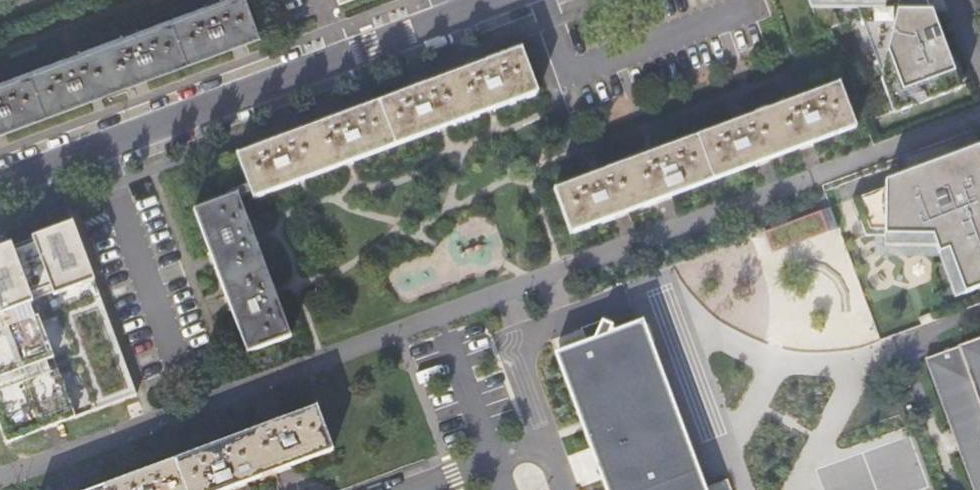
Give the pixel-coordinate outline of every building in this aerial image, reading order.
[(0,88),(0,136),(259,38),(245,0),(234,0),(0,88)] [(864,114),(969,80),(943,0),(820,0),(864,114)] [(244,194),(247,201),(533,95),(517,52),(231,158),(244,194)] [(834,87),(551,192),(568,236),(850,127),(834,87)] [(855,181),(876,232),(938,257),(957,321),(979,312),(979,146),(977,137),(855,181)] [(241,203),(239,197),(197,212),(250,355),(292,340),(241,203)] [(832,205),(765,229),(773,250),(839,226),(832,205)] [(0,223),(0,433),(77,403),(35,213),(0,223)] [(640,325),(634,327),(556,356),(577,411),(606,489),(701,489),(640,325)] [(922,361),(970,489),(979,489),(979,340),(922,361)] [(335,455),(319,413),(117,489),(244,489),(335,455)]
